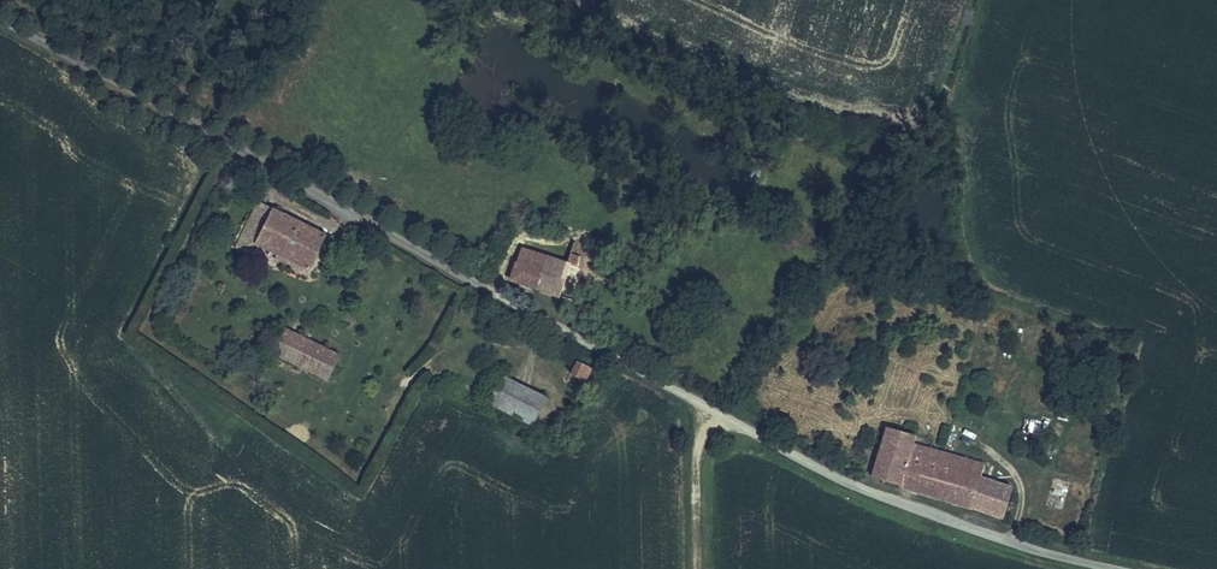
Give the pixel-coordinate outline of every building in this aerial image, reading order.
[(307,269),(322,236),(252,202),(236,235),(250,241),(243,257),(271,270),(274,264),(278,255),(307,269)] [(236,235),(229,250),(243,257),(250,241),(236,235)] [(573,302),(584,270),(567,264),(522,247),(512,278),(573,302)] [(274,264),(303,277),(307,269),(278,255),(274,264)] [(567,264),(584,270),(587,262),(570,255),(567,264)] [(248,363),(289,383),(308,344),(267,324),(248,363)] [(318,397),(337,358),(308,344),(289,383),(318,397)] [(591,368),(575,360),(568,374),(584,383),(591,368)] [(501,377),(488,406),(532,426),(544,397),(501,377)] [(1026,430),(1046,433),(1048,422),(1028,419),(1026,430)] [(916,436),(887,426),(870,475),(905,486),(907,479),(919,483),(921,477),(931,481),(931,478),(932,478),(936,467),(909,458),(912,449),(916,436)] [(909,458),(936,467),(939,458),(912,449),(909,458)] [(941,453),(939,458),(936,467),(932,478),(972,491),(966,506),(999,517),(1009,489),(976,478),(980,466),(942,453),(941,453)] [(919,483),(917,489),(966,506),(972,491),(932,478),(931,478),(931,481),(921,477),(919,483)] [(1063,507),(1069,482),(1053,478),(1047,504),(1063,507)] [(916,490),(917,489),(919,483),(907,479),(905,486),(916,490)]
